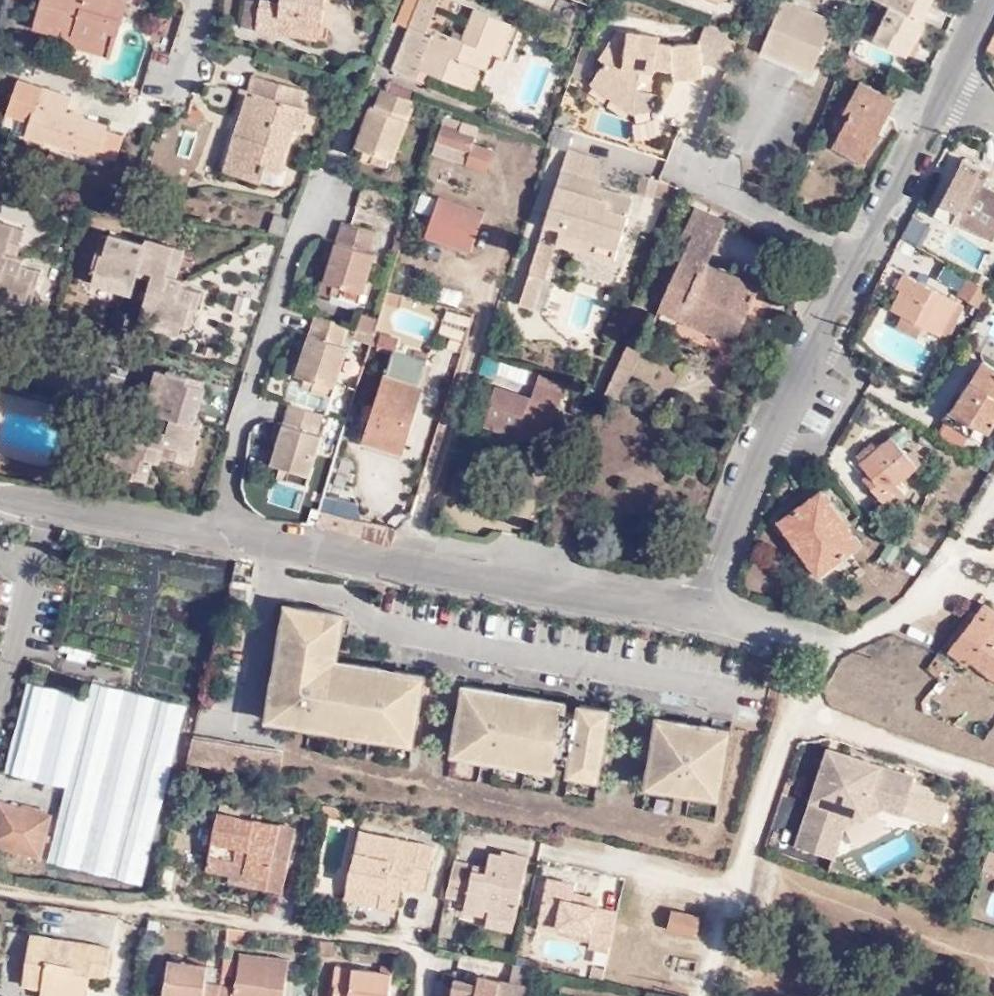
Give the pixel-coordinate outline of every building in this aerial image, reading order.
[(34,28),(71,38),(73,34),(115,46),(128,1),(123,0),(42,0),(34,28)] [(326,0),(280,0),(280,1),(271,0),(260,0),(260,2),(249,0),(245,0),(241,25),(256,27),(255,30),(297,36),(299,21),(322,25),(326,0)] [(507,23),(473,10),(461,39),(435,29),(433,33),(426,31),(439,0),(419,0),(391,69),(424,83),(428,72),(465,87),(474,64),(488,69),(494,55),(507,23)] [(786,0),(782,0),(760,52),(812,73),(834,19),(786,0)] [(890,6),(874,39),(903,52),(909,37),(915,39),(918,40),(926,22),(924,21),(911,15),(917,0),(877,0),(890,6)] [(919,0),(917,0),(911,15),(924,21),(931,6),(919,0)] [(320,40),(322,25),(299,21),(297,36),(320,40)] [(515,26),(507,23),(494,55),(501,58),(515,26)] [(727,69),(740,34),(708,23),(701,44),(702,59),(727,69)] [(637,87),(636,91),(658,94),(661,75),(672,76),(673,80),(703,78),(702,59),(701,44),(673,45),(659,42),(660,36),(617,31),(598,58),(603,63),(589,84),(615,102),(625,85),(637,87)] [(73,34),(71,38),(69,46),(112,58),(115,46),(73,34)] [(908,55),(915,39),(909,37),(903,52),(908,55)] [(474,64),(465,87),(479,92),(488,69),(474,64)] [(226,161),(265,173),(267,166),(284,171),(297,129),(303,131),(310,108),(302,106),(307,90),(252,74),(247,91),(254,93),(241,135),(234,133),(226,161)] [(74,120),(76,114),(67,110),(72,98),(18,79),(5,114),(29,123),(25,135),(43,141),(46,132),(59,137),(57,143),(97,158),(97,155),(107,129),(108,126),(91,120),(89,125),(74,120)] [(865,162),(895,102),(859,84),(838,123),(843,126),(833,146),(865,162)] [(632,115),(636,91),(637,87),(625,85),(615,102),(632,115)] [(373,152),(394,160),(416,101),(381,89),(374,107),(370,106),(355,146),(373,152)] [(254,93),(247,91),(234,133),(241,135),(254,93)] [(574,114),(561,110),(556,125),(570,130),(574,114)] [(91,120),(76,114),(74,120),(89,125),(91,120)] [(469,151),(466,161),(465,165),(487,172),(493,150),(474,144),(479,127),(446,117),(438,141),(469,151)] [(124,135),(107,129),(97,155),(114,160),(124,135)] [(46,132),(43,141),(55,146),(57,143),(59,137),(46,132)] [(435,151),(466,161),(469,151),(438,141),(435,151)] [(567,150),(563,166),(599,176),(603,161),(567,150)] [(391,169),(394,160),(373,152),(369,162),(391,169)] [(993,240),(993,189),(984,184),(990,171),(965,158),(936,215),(953,223),(955,220),(993,240)] [(263,182),(265,173),(226,161),(224,170),(263,182)] [(559,231),(617,249),(633,197),(613,191),(611,199),(599,196),(601,189),(604,178),(599,176),(563,166),(546,223),(560,227),(559,231)] [(655,197),(659,179),(640,175),(636,192),(655,197)] [(676,201),(681,189),(659,178),(659,179),(655,197),(676,201)] [(611,199),(613,191),(601,189),(599,196),(611,199)] [(449,235),(473,244),(485,211),(440,194),(425,234),(447,242),(449,235)] [(695,206),(689,220),(720,234),(726,220),(695,206)] [(924,244),(933,224),(913,214),(904,234),(924,244)] [(15,224),(0,219),(0,296),(26,304),(32,287),(37,288),(42,269),(23,264),(25,258),(17,256),(7,252),(15,224)] [(720,234),(689,220),(683,234),(690,237),(657,311),(682,323),(686,312),(738,336),(756,297),(737,288),(741,278),(707,263),(720,234)] [(350,224),(342,221),(336,240),(324,280),(363,293),(364,293),(372,269),(367,267),(372,251),(378,232),(350,224)] [(26,227),(15,224),(7,252),(17,256),(26,227)] [(403,240),(406,231),(397,229),(395,237),(396,238),(403,240)] [(613,262),(617,249),(559,231),(555,244),(613,262)] [(166,274),(175,245),(148,237),(146,244),(109,233),(109,235),(104,252),(100,251),(93,277),(119,285),(117,292),(131,296),(137,275),(140,267),(153,271),(151,279),(140,316),(153,320),(154,315),(186,325),(191,308),(196,310),(202,290),(182,284),(184,279),(177,277),(166,274)] [(104,252),(109,235),(102,233),(97,250),(100,251),(104,252)] [(447,242),(470,251),(473,244),(449,235),(447,242)] [(391,252),(399,254),(403,240),(396,238),(391,252)] [(539,241),(530,275),(545,279),(537,308),(538,308),(556,245),(539,241)] [(185,249),(175,245),(166,274),(177,277),(185,249)] [(377,253),(372,251),(367,267),(372,269),(377,253)] [(937,278),(956,290),(965,276),(945,264),(937,278)] [(137,275),(151,279),(153,271),(140,267),(137,275)] [(891,308),(898,311),(926,327),(941,334),(958,302),(904,273),(896,288),(900,290),(891,308)] [(522,304),(530,275),(529,275),(521,305),(536,311),(537,308),(522,304)] [(545,279),(530,275),(522,304),(537,308),(545,279)] [(91,284),(117,292),(119,285),(93,277),(91,284)] [(958,294),(981,306),(990,291),(988,290),(967,277),(958,294)] [(760,287),(741,278),(737,288),(756,297),(760,287)] [(329,293),(361,302),(363,293),(332,283),(329,293)] [(32,305),(37,288),(32,287),(26,304),(32,305)] [(399,290),(389,287),(386,295),(397,298),(399,290)] [(965,306),(958,302),(941,334),(947,338),(965,306)] [(191,326),(196,310),(191,308),(186,325),(191,326)] [(926,327),(898,311),(891,326),(918,341),(926,327)] [(359,312),(353,328),(374,335),(379,319),(359,312)] [(686,312),(682,323),(734,346),(738,336),(686,312)] [(350,327),(313,315),(295,374),(305,377),(336,387),(344,362),(339,360),(344,345),(350,327)] [(374,335),(353,328),(350,338),(371,345),(374,335)] [(391,354),(393,350),(395,350),(398,337),(382,332),(377,350),(391,354)] [(629,340),(605,394),(619,400),(644,347),(629,340)] [(349,346),(344,345),(339,360),(344,362),(349,346)] [(395,350),(393,350),(391,354),(387,373),(384,372),(375,405),(369,422),(364,442),(404,454),(412,427),(408,426),(415,403),(418,405),(425,384),(421,383),(428,360),(395,350)] [(971,436),(978,424),(988,431),(993,421),(993,366),(985,361),(947,421),(971,436)] [(159,367),(149,393),(156,396),(165,370),(159,367)] [(166,444),(194,453),(203,427),(196,424),(208,388),(207,387),(189,382),(191,378),(165,370),(156,396),(149,393),(145,407),(164,414),(172,417),(168,430),(160,427),(124,415),(119,428),(124,430),(114,461),(131,467),(129,472),(148,478),(154,459),(160,461),(162,454),(166,444)] [(189,382),(207,387),(209,381),(192,375),(191,378),(189,382)] [(540,375),(536,383),(564,392),(566,384),(540,375)] [(336,387),(305,377),(302,387),(333,397),(336,387)] [(564,392),(536,383),(532,397),(494,385),(482,425),(519,437),(521,431),(548,440),(564,392)] [(318,434),(324,414),(288,403),(271,464),(280,467),(311,475),(317,454),(313,453),(318,434)] [(363,420),(369,422),(375,405),(368,403),(363,420)] [(412,427),(418,405),(415,403),(408,426),(412,427)] [(164,414),(160,427),(168,430),(172,417),(164,414)] [(961,449),(971,436),(947,421),(938,435),(961,449)] [(323,435),(318,434),(313,453),(317,454),(323,435)] [(919,467),(891,435),(859,462),(868,473),(863,478),(888,508),(906,493),(899,484),(919,467)] [(190,464),(194,453),(166,444),(162,454),(190,464)] [(112,467),(129,472),(131,467),(114,461),(112,467)] [(311,475),(280,467),(277,476),(308,485),(311,475)] [(822,489),(779,520),(818,575),(861,544),(822,489)] [(394,529),(319,506),(314,523),(389,546),(394,529)] [(984,603),(949,651),(969,665),(971,662),(993,678),(993,610),(984,603)] [(356,722),(354,735),(370,738),(373,718),(387,720),(384,740),(400,743),(402,730),(415,732),(426,674),(338,659),(322,656),(326,634),(342,637),(346,613),(285,604),(266,721),(297,726),(300,705),(314,707),(310,728),(327,731),(329,717),(356,722)] [(338,659),(342,637),(326,634),(322,656),(338,659)] [(141,884),(188,705),(95,681),(91,696),(28,681),(4,771),(66,787),(48,860),(141,884)] [(492,698),(493,689),(463,684),(454,742),(471,745),(468,757),(482,759),(485,739),(499,741),(496,762),(512,765),(514,751),(541,756),(539,769),(556,772),(558,759),(569,760),(567,774),(583,777),(585,763),(602,766),(612,708),(578,703),(577,715),(566,713),(568,701),(508,690),(506,700),(492,698)] [(508,690),(493,689),(492,698),(506,700),(508,690)] [(578,703),(568,701),(566,713),(577,715),(578,703)] [(297,726),(310,728),(314,707),(300,705),(297,726)] [(686,730),(688,721),(657,716),(647,775),(664,778),(662,790),(676,792),(679,772),(693,774),(690,795),(703,797),(705,785),(722,788),(732,728),(702,723),(700,732),(686,730)] [(327,731),(354,735),(356,722),(329,717),(327,731)] [(373,718),(370,738),(384,740),(387,720),(373,718)] [(686,730),(700,732),(702,723),(688,721),(686,730)] [(413,745),(415,732),(402,730),(400,743),(413,745)] [(194,736),(187,764),(279,779),(284,751),(194,736)] [(482,759),(496,762),(499,741),(485,739),(482,759)] [(471,745),(454,742),(452,754),(468,757),(471,745)] [(828,747),(824,761),(843,752),(828,747)] [(512,765),(539,769),(541,756),(514,751),(512,765)] [(843,752),(824,761),(810,801),(795,846),(834,859),(849,814),(866,820),(871,806),(872,801),(904,811),(916,776),(843,752)] [(556,772),(567,774),(569,760),(558,759),(556,772)] [(600,779),(602,766),(585,763),(583,777),(600,779)] [(676,792),(690,795),(693,774),(679,772),(676,792)] [(664,778),(647,775),(645,787),(662,790),(664,778)] [(720,800),(722,788),(705,785),(703,797),(720,800)] [(42,859),(54,815),(0,800),(0,848),(42,859)] [(872,801),(871,806),(902,817),(904,811),(872,801)] [(270,879),(267,891),(282,894),(294,842),(278,839),(281,825),(218,811),(205,870),(230,876),(231,870),(270,879)] [(278,839),(294,842),(297,828),(281,825),(278,839)] [(412,883),(410,890),(425,893),(435,846),(359,830),(344,899),(397,910),(402,888),(403,881),(412,883)] [(453,861),(446,896),(466,900),(465,904),(490,910),(488,917),(514,923),(529,857),(502,851),(501,856),(490,853),(486,869),(485,875),(472,872),(473,866),(453,861)] [(228,882),(267,891),(270,879),(231,870),(230,876),(228,882)] [(611,949),(617,916),(599,912),(600,906),(573,901),(575,890),(576,884),(547,879),(541,917),(557,920),(555,927),(595,935),(593,945),(611,949)] [(402,888),(410,890),(412,883),(403,881),(402,888)] [(573,901),(600,906),(602,895),(575,890),(573,901)] [(617,916),(618,909),(600,906),(599,912),(617,916)] [(700,915),(670,909),(667,929),(695,935),(700,915)] [(514,923),(488,917),(486,925),(512,932),(514,923)] [(69,940),(30,934),(22,984),(42,987),(40,995),(87,995),(90,977),(107,979),(112,946),(86,942),(84,952),(67,950),(69,940)] [(86,942),(69,940),(67,950),(84,952),(86,942)] [(219,995),(284,995),(290,960),(240,952),(235,985),(221,983),(219,995)] [(224,957),(222,973),(233,974),(235,959),(224,957)] [(221,983),(206,981),(209,965),(168,959),(163,995),(219,995),(221,983)] [(393,973),(335,965),(333,984),(335,984),(334,995),(390,995),(393,973)] [(590,980),(605,983),(607,968),(593,965),(590,980)] [(532,987),(478,977),(477,981),(454,977),(450,995),(530,995),(532,987)]
